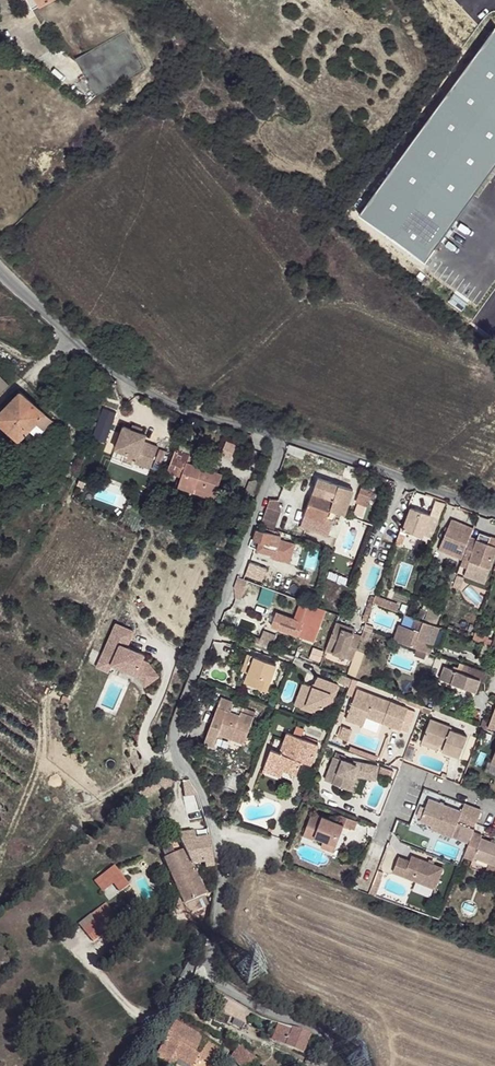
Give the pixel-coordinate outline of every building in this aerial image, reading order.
[(51,0),(27,0),(32,10),(51,0)] [(494,31),(356,221),(426,265),(494,170),(494,32),(494,31)] [(123,34),(75,60),(95,96),(143,69),(123,34)] [(0,376),(0,393),(8,384),(0,376)] [(54,421),(20,392),(0,412),(0,423),(19,440),(29,430),(37,438),(47,428),(54,421)] [(59,426),(54,421),(47,428),(53,433),(59,426)] [(141,433),(143,429),(132,425),(131,429),(141,433)] [(158,447),(143,441),(146,435),(141,433),(131,429),(124,426),(115,449),(137,457),(135,462),(150,468),(158,447)] [(59,439),(53,434),(53,433),(44,442),(51,448),(59,439)] [(190,455),(192,449),(178,444),(176,449),(190,455)] [(137,457),(115,449),(113,454),(135,462),(137,457)] [(161,465),(166,451),(160,449),(155,463),(161,465)] [(222,475),(187,463),(190,455),(176,449),(167,472),(182,477),(178,487),(193,493),(195,488),(215,495),(222,475)] [(13,473),(5,465),(0,470),(0,478),(4,482),(13,473)] [(302,522),(329,532),(332,523),(326,520),(330,509),(345,514),(353,491),(319,478),(302,522)] [(252,500),(259,482),(254,481),(249,482),(244,497),(252,500)] [(215,495),(195,488),(193,493),(214,500),(215,495)] [(361,488),(356,502),(367,506),(372,492),(361,488)] [(270,500),(261,524),(274,529),(280,512),(279,500),(270,500)] [(436,501),(430,515),(438,518),(443,504),(436,501)] [(430,515),(411,508),(403,530),(407,531),(422,537),(423,535),(431,538),(438,518),(430,515)] [(470,538),(473,529),(451,520),(439,549),(462,559),(470,538)] [(278,532),(260,527),(257,526),(253,540),(260,542),(258,551),(267,554),(267,555),(276,557),(281,536),(277,535),(278,532)] [(401,546),(407,531),(403,530),(401,529),(395,544),(401,546)] [(494,546),(494,539),(479,533),(477,540),(494,546)] [(494,555),(494,546),(477,540),(470,538),(462,559),(460,566),(467,568),(488,576),(494,555)] [(266,568),(250,562),(245,575),(262,581),(266,568)] [(485,583),(488,576),(467,568),(464,576),(485,583)] [(456,576),(457,573),(453,572),(452,574),(451,574),(447,587),(452,589),(453,586),(456,576)] [(463,578),(456,576),(453,586),(460,589),(463,578)] [(247,581),(237,577),(233,588),(234,589),(235,597),(241,599),(247,581)] [(366,621),(373,603),(375,597),(372,595),(363,620),(366,621)] [(375,597),(373,603),(396,611),(398,605),(375,596),(375,597)] [(315,606),(301,601),(294,620),(276,613),(271,627),(303,638),(315,606)] [(429,612),(431,605),(425,603),(423,609),(429,612)] [(436,623),(441,609),(431,605),(429,612),(423,609),(421,609),(418,617),(436,623)] [(399,624),(393,639),(417,648),(427,651),(430,652),(439,627),(415,618),(411,629),(399,624)] [(142,660),(144,655),(127,647),(134,632),(116,623),(103,653),(114,658),(112,664),(136,675),(145,687),(159,677),(147,662),(142,660)] [(336,623),(326,651),(352,660),(361,636),(353,633),(343,630),(344,626),(336,623)] [(372,631),(364,628),(361,636),(371,640),(374,632),(372,631)] [(263,631),(259,643),(271,648),(276,636),(263,631)] [(494,649),(494,647),(491,646),(484,643),(480,656),(491,660),(493,655),(494,649)] [(427,651),(417,648),(414,655),(424,659),(427,651)] [(112,664),(114,658),(103,653),(97,667),(108,672),(112,664)] [(242,671),(249,673),(252,665),(248,663),(251,655),(248,654),(242,671)] [(267,691),(277,665),(251,655),(248,663),(252,665),(249,673),(245,683),(267,691)] [(440,678),(476,692),(480,681),(485,683),(488,673),(460,663),(458,668),(454,666),(453,669),(445,666),(440,678)] [(349,686),(352,678),(343,675),(340,683),(349,686)] [(335,696),(339,685),(317,677),(314,684),(315,686),(311,688),(310,686),(303,684),(295,705),(306,709),(307,704),(317,708),(327,703),(330,694),(335,696)] [(358,680),(353,679),(347,694),(352,696),(358,680)] [(382,723),(400,729),(408,708),(358,689),(346,719),(363,726),(366,717),(368,713),(384,719),(382,723)] [(218,734),(244,744),(253,717),(241,712),(244,706),(221,697),(208,733),(217,737),(218,734)] [(416,707),(417,704),(398,697),(397,700),(416,707)] [(432,709),(441,712),(443,705),(435,702),(432,709)] [(432,709),(423,706),(421,711),(430,714),(432,709)] [(400,729),(407,732),(415,711),(408,708),(400,729)] [(345,712),(340,710),(335,723),(340,725),(345,712)] [(384,719),(368,713),(366,717),(382,723),(384,719)] [(459,757),(467,737),(450,730),(451,728),(430,719),(422,740),(438,746),(439,744),(444,746),(443,748),(442,751),(459,757)] [(487,729),(490,721),(483,719),(480,726),(487,729)] [(352,730),(343,726),(341,732),(350,735),(352,730)] [(293,736),(300,739),(304,729),(297,727),(293,736)] [(350,735),(341,732),(339,737),(348,741),(350,735)] [(217,737),(208,733),(205,743),(213,746),(217,737)] [(293,736),(287,733),(279,753),(271,750),(266,763),(296,775),(301,761),(311,765),(318,745),(300,739),(293,736)] [(438,746),(422,740),(421,743),(437,750),(438,746)] [(325,780),(350,790),(357,771),(377,775),(379,767),(354,762),(353,764),(344,761),(335,757),(334,757),(325,780)] [(283,770),(266,763),(263,770),(281,776),(283,770)] [(394,772),(381,767),(379,773),(391,778),(394,772)] [(167,794),(173,780),(169,771),(156,780),(161,786),(167,794)] [(357,771),(350,790),(354,791),(360,776),(376,779),(377,775),(357,771)] [(142,799),(161,786),(156,780),(138,793),(142,799)] [(473,832),(482,811),(464,804),(461,811),(429,799),(420,821),(432,826),(431,829),(469,844),(473,832)] [(354,829),(357,821),(341,815),(338,822),(322,816),(321,819),(311,815),(303,835),(314,839),(315,837),(324,840),(336,845),(344,825),(354,829)] [(432,826),(420,821),(419,824),(431,829),(432,826)] [(473,832),(469,844),(464,857),(472,860),(474,857),(489,863),(494,865),(491,875),(494,877),(494,843),(481,838),(482,835),(473,832)] [(215,866),(209,838),(196,840),(195,833),(180,835),(181,843),(184,850),(192,865),(193,864),(205,862),(206,868),(215,866)] [(336,845),(324,840),(321,846),(334,851),(336,845)] [(207,894),(193,864),(192,865),(184,850),(174,854),(171,846),(163,850),(166,858),(164,859),(181,896),(177,908),(190,913),(208,904),(204,896),(207,894)] [(399,857),(393,872),(435,889),(443,868),(412,856),(410,861),(399,857)] [(485,873),(491,875),(494,865),(489,863),(485,873)] [(127,882),(114,865),(105,872),(114,883),(116,886),(119,883),(121,887),(127,882)] [(377,871),(374,878),(380,880),(383,873),(377,871)] [(114,883),(105,872),(94,881),(103,892),(114,883)] [(374,878),(369,893),(375,896),(380,880),(374,878)] [(95,920),(109,908),(105,903),(79,925),(93,942),(105,932),(95,920)] [(119,920),(109,908),(95,920),(105,932),(119,920)] [(20,946),(15,941),(8,948),(12,953),(20,946)] [(244,1023),(250,1011),(231,999),(220,993),(213,1008),(244,1023)] [(175,1022),(156,1057),(172,1065),(174,1065),(175,1064),(179,1065),(193,1065),(198,1057),(213,1065),(222,1048),(175,1022)] [(303,1053),(312,1033),(302,1029),(278,1022),(274,1032),(278,1033),(275,1040),(303,1053)] [(237,1046),(231,1057),(239,1065),(254,1065),(259,1059),(237,1046)]
